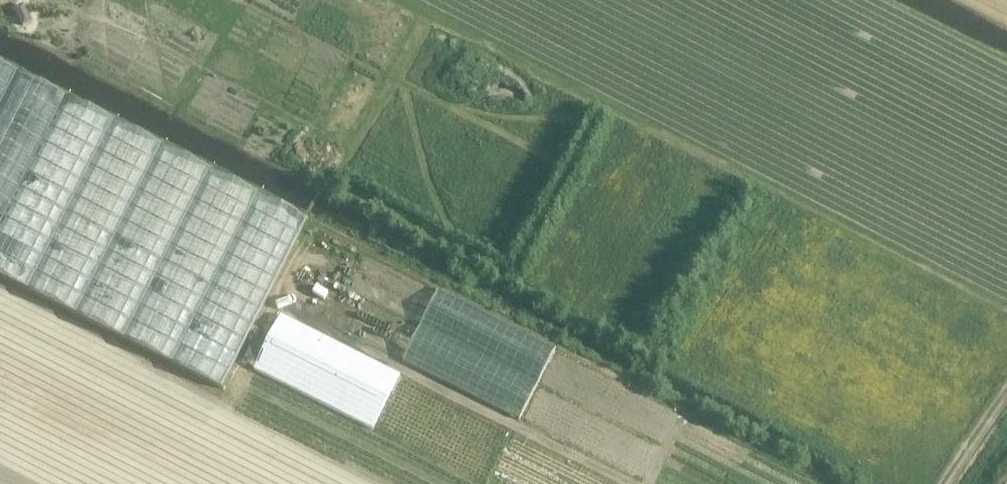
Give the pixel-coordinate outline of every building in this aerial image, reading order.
[(307,220),(0,64),(0,277),(221,389),(307,220)] [(438,288),(405,360),(524,414),(557,343),(438,288)] [(278,313),(252,370),(376,425),(401,368),(278,313)]
